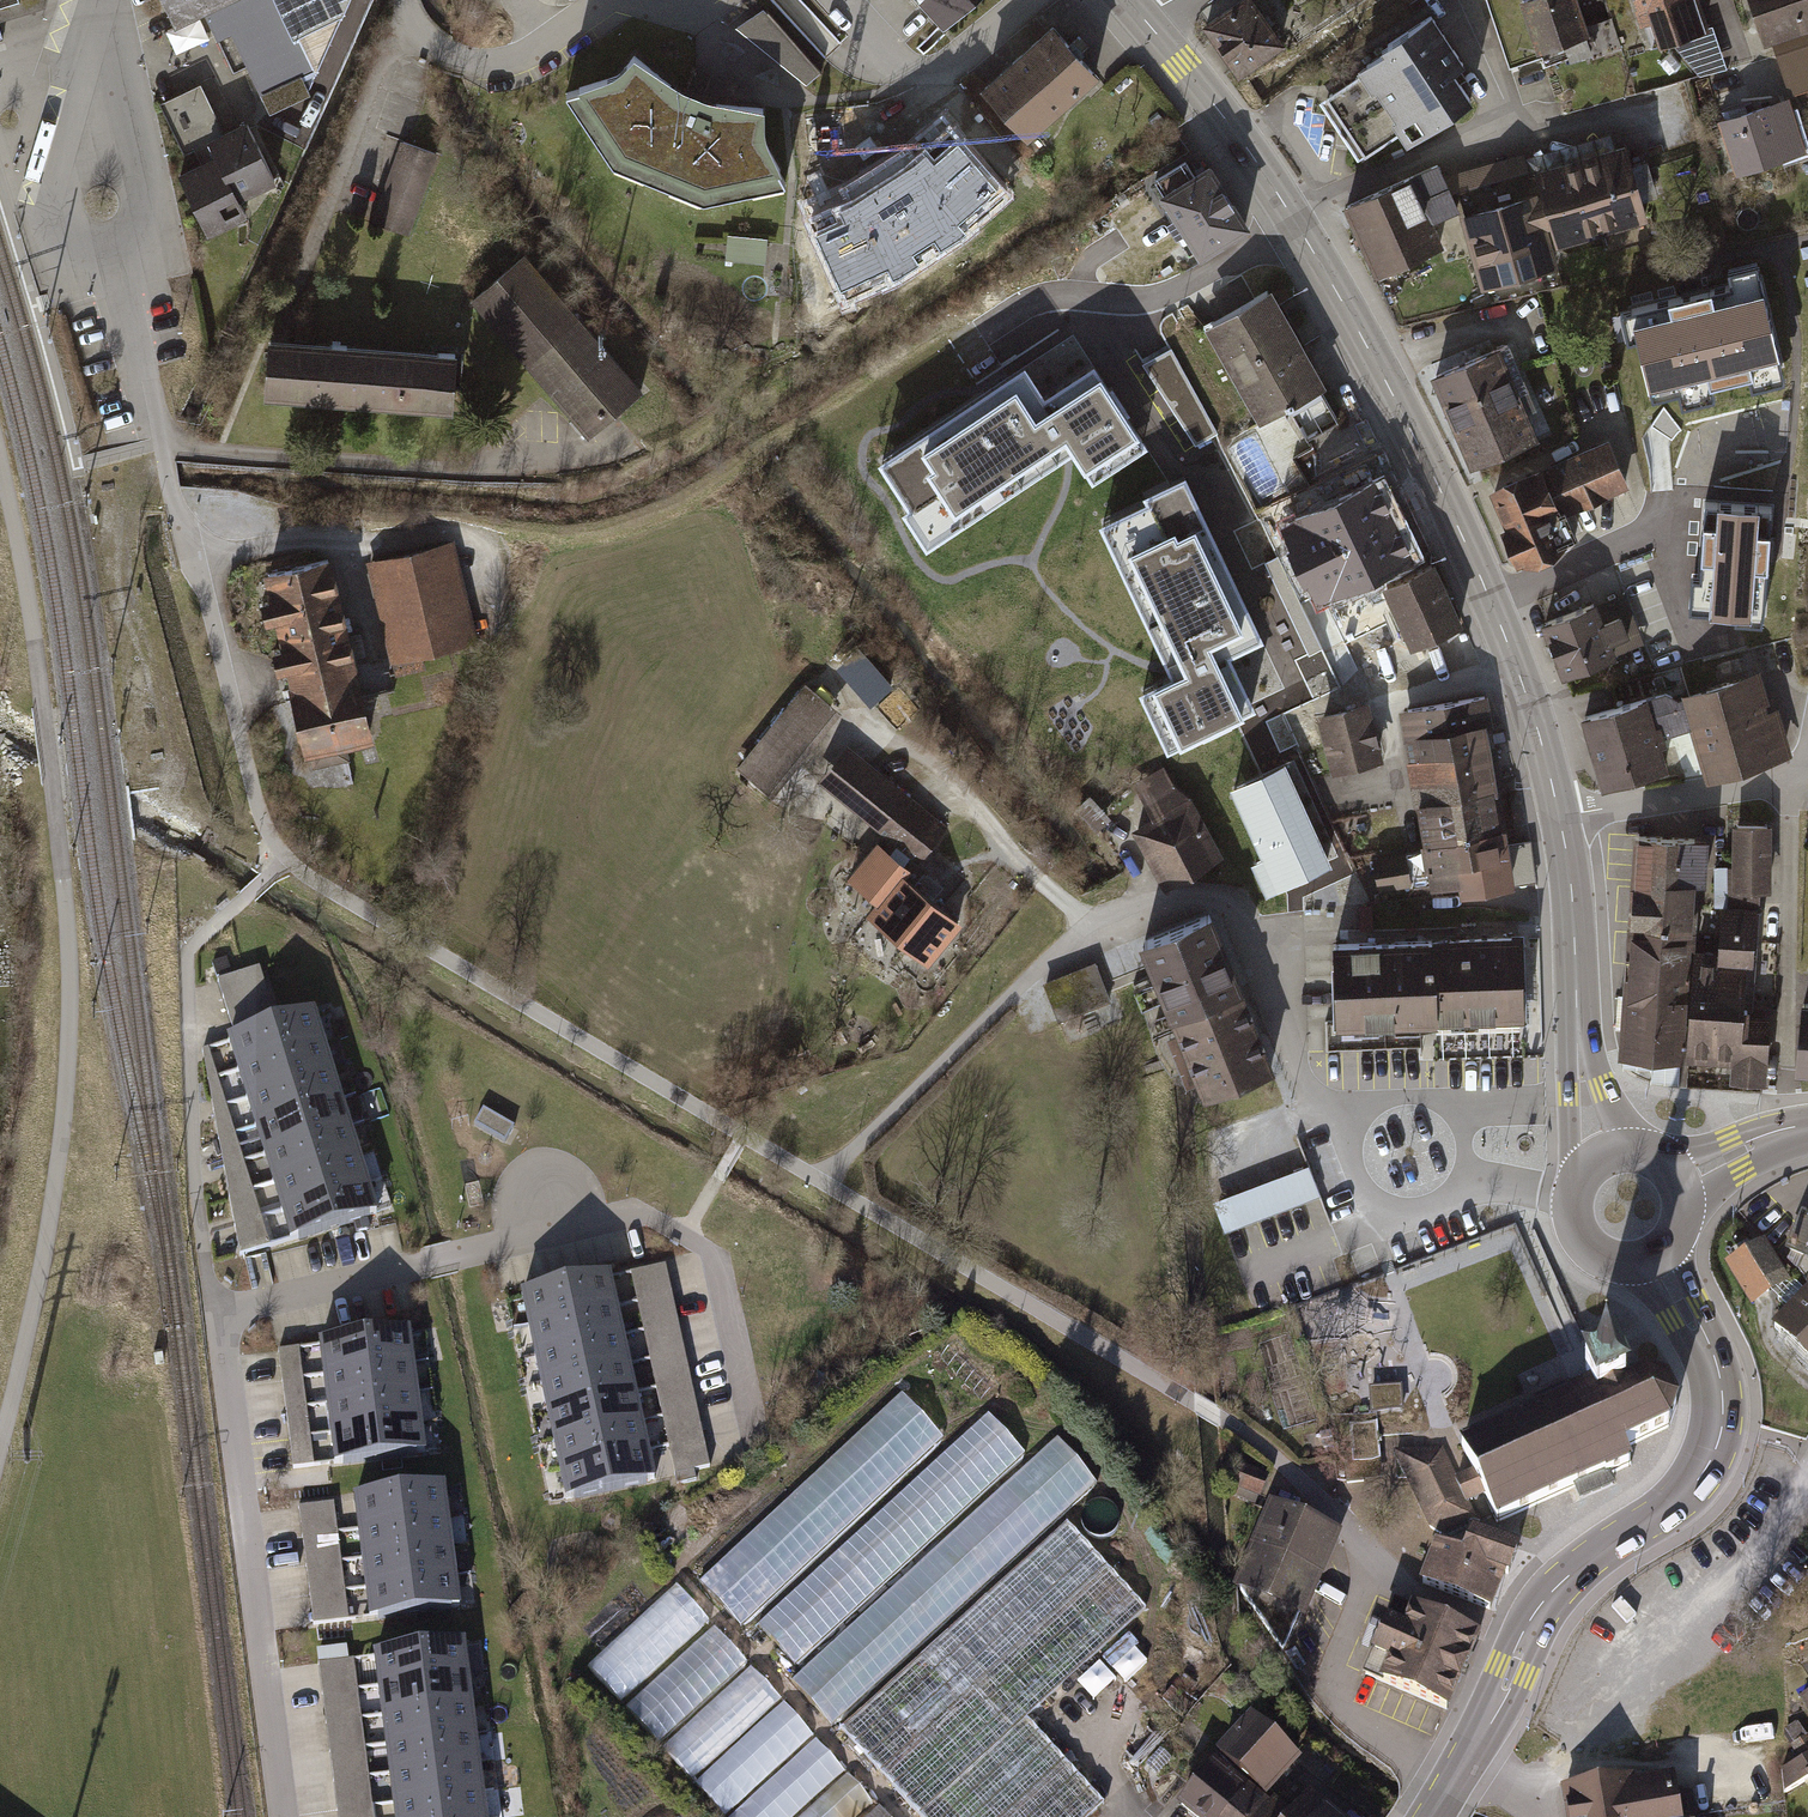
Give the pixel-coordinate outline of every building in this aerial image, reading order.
[(45,6),(47,0),(0,0),(0,20),(45,6)] [(277,0),(166,0),(183,36),(209,24),(231,69),(247,61),(274,118),(314,99),(306,82),(314,78),(277,0)] [(329,35),(368,15),(361,0),(311,0),(329,35)] [(950,42),(996,0),(911,0),(950,42)] [(1233,68),(1279,37),(1254,0),(1222,0),(1198,16),(1233,68)] [(1520,0),(1488,0),(1509,63),(1538,54),(1534,42),(1520,0)] [(1534,42),(1585,25),(1576,0),(1520,0),(1534,42)] [(1637,19),(1647,16),(1655,40),(1707,24),(1700,0),(1631,0),(1637,19)] [(1763,37),(1768,35),(1774,53),(1807,42),(1807,0),(1751,0),(1763,37)] [(1379,41),(1350,60),(1358,72),(1317,99),(1356,158),(1396,131),(1401,139),(1471,92),(1452,63),(1463,56),(1428,3),(1376,37),(1379,41)] [(763,10),(734,28),(807,86),(820,73),(763,10)] [(1585,25),(1534,42),(1538,54),(1540,65),(1590,50),(1593,57),(1622,48),(1612,17),(1585,25)] [(1112,88),(1060,29),(990,90),(1042,149),(1112,88)] [(1774,53),(1785,85),(1807,77),(1807,42),(1774,53)] [(662,79),(635,56),(614,76),(574,92),(576,96),(564,99),(608,168),(702,206),(783,189),(775,176),(780,175),(764,140),(762,109),(694,99),(692,97),(662,79)] [(1134,78),(1124,86),(1135,99),(1145,92),(1134,78)] [(1110,92),(1117,100),(1125,93),(1118,84),(1110,92)] [(201,89),(161,106),(192,174),(220,162),(209,138),(221,132),(201,89)] [(1774,98),(1717,115),(1733,166),(1789,149),(1774,98)] [(808,220),(850,306),(902,283),(970,238),(1013,200),(944,118),(885,163),(839,190),(846,205),(808,220)] [(209,138),(220,162),(241,203),(277,187),(247,121),(221,132),(209,138)] [(1460,207),(1457,208),(1478,283),(1556,261),(1551,242),(1647,215),(1625,137),(1531,163),(1537,186),(1460,207)] [(438,157),(401,144),(372,224),(409,238),(438,157)] [(1521,150),(1443,172),(1458,204),(1460,207),(1537,186),(1531,163),(1526,167),(1521,150)] [(1436,157),(1341,200),(1373,268),(1438,238),(1429,217),(1458,204),(1443,172),(1436,157)] [(251,225),(241,203),(220,162),(192,174),(182,179),(211,244),(251,225)] [(1163,195),(1160,198),(1202,264),(1252,232),(1210,167),(1194,177),(1186,164),(1156,183),(1163,195)] [(769,239),(729,235),(726,260),(767,263),(769,239)] [(645,389),(528,253),(474,299),(591,436),(645,389)] [(1750,280),(1626,309),(1642,374),(1765,344),(1750,280)] [(1266,287),(1203,321),(1256,415),(1285,399),(1306,437),(1337,420),(1320,389),(1322,388),(1279,310),(1266,287)] [(1183,302),(1172,312),(1188,330),(1199,321),(1183,302)] [(465,356),(273,340),(268,400),(460,417),(465,356)] [(1497,341),(1429,370),(1468,461),(1536,433),(1497,341)] [(996,399),(998,403),(1032,455),(1036,461),(1069,439),(1085,463),(1136,431),(1122,410),(1125,408),(1111,386),(1108,388),(1093,365),(1042,398),(1029,378),(996,399)] [(1015,466),(1032,455),(998,403),(981,414),(979,410),(960,422),(963,426),(946,437),(943,434),(924,446),(927,450),(910,461),(908,457),(889,469),(912,504),(906,508),(919,529),(961,502),(964,507),(984,495),(980,489),(996,478),(1000,484),(1019,472),(1015,466)] [(1498,471),(1487,485),(1502,519),(1497,522),(1513,559),(1567,536),(1557,513),(1627,483),(1607,435),(1541,463),(1512,465),(1498,471)] [(1364,458),(1267,502),(1305,586),(1415,536),(1387,474),(1373,479),(1364,458)] [(1162,614),(1218,587),(1222,585),(1212,565),(1208,567),(1199,549),(1203,547),(1194,526),(1190,528),(1168,483),(1147,494),(1150,500),(1110,519),(1119,540),(1125,537),(1134,555),(1128,558),(1137,578),(1144,575),(1153,594),(1146,597),(1156,617),(1162,614)] [(1772,507),(1704,502),(1697,591),(1705,591),(1703,611),(1735,613),(1736,605),(1764,608),(1772,507)] [(455,543),(368,562),(394,677),(426,670),(423,656),(477,644),(455,543)] [(1626,566),(1642,621),(1687,608),(1671,553),(1626,566)] [(333,560),(264,575),(269,600),(261,601),(267,626),(275,624),(281,649),(274,651),(279,674),(287,674),(299,726),(296,730),(299,742),(303,744),(306,758),(375,742),(333,560)] [(1430,565),(1388,585),(1415,644),(1458,625),(1430,565)] [(1218,587),(1162,614),(1170,632),(1164,635),(1181,671),(1155,683),(1181,738),(1202,727),(1204,731),(1228,719),(1226,716),(1252,704),(1218,635),(1240,624),(1230,604),(1227,606),(1218,587)] [(1593,597),(1537,618),(1558,674),(1643,642),(1624,590),(1595,601),(1593,597)] [(860,643),(837,661),(866,699),(889,681),(860,643)] [(1758,663),(1676,688),(1678,694),(1687,724),(1703,778),(1791,752),(1776,704),(1771,706),(1758,663)] [(806,682),(739,768),(771,793),(838,706),(806,682)] [(1664,687),(1647,692),(1654,719),(1659,718),(1663,731),(1687,724),(1678,694),(1664,687)] [(1647,692),(1579,712),(1600,781),(1664,762),(1658,739),(1664,737),(1663,731),(1659,718),(1654,719),(1647,692)] [(1489,725),(1484,697),(1408,710),(1413,739),(1414,738),(1418,760),(1453,754),(1449,731),(1484,726),(1489,725)] [(1317,716),(1312,705),(1296,712),(1301,723),(1317,716)] [(1364,707),(1324,717),(1337,766),(1377,755),(1364,707)] [(1484,726),(1449,731),(1453,754),(1460,795),(1494,790),(1484,726)] [(947,823),(848,742),(818,778),(917,859),(947,823)] [(1453,754),(1418,760),(1425,801),(1460,795),(1453,754)] [(1174,785),(1146,801),(1155,819),(1137,829),(1166,880),(1217,852),(1189,800),(1174,785)] [(1327,861),(1293,786),(1243,808),(1278,884),(1327,861)] [(1460,795),(1425,801),(1432,841),(1501,830),(1494,790),(1460,795)] [(1090,794),(1076,807),(1097,829),(1111,816),(1090,794)] [(1739,864),(1739,888),(1756,889),(1766,889),(1768,826),(1739,824),(1739,864)] [(1504,845),(1501,830),(1432,841),(1433,849),(1404,854),(1405,856),(1375,861),(1379,886),(1410,881),(1411,885),(1461,877),(1463,888),(1510,880),(1504,845)] [(1689,930),(1692,882),(1702,882),(1705,839),(1639,835),(1634,909),(1633,926),(1689,930)] [(847,874),(877,899),(902,869),(907,863),(877,838),(847,874)] [(1530,841),(1504,845),(1510,880),(1510,884),(1537,880),(1530,841)] [(1739,864),(1725,865),(1726,905),(1726,908),(1754,911),(1756,889),(1739,888),(1739,864)] [(1725,865),(1714,865),(1714,905),(1726,905),(1725,865)] [(963,919),(902,869),(877,899),(867,910),(928,961),(963,919)] [(1372,904),(1358,905),(1359,929),(1373,928),(1372,904)] [(1719,960),(1716,1006),(1748,1008),(1751,972),(1754,911),(1726,908),(1722,908),(1719,960)] [(1209,914),(1145,939),(1207,1094),(1271,1068),(1209,914)] [(1679,1053),(1689,930),(1633,926),(1625,1022),(1623,1049),(1679,1053)] [(1519,938),(1432,941),(1435,1018),(1521,1015),(1519,938)] [(1432,941),(1335,944),(1338,1021),(1435,1018),(1432,941)] [(1746,1021),(1748,1008),(1716,1006),(1719,960),(1696,958),(1689,1054),(1735,1058),(1733,1077),(1761,1078),(1765,1023),(1746,1021)] [(1096,965),(1045,986),(1059,1019),(1109,999),(1096,965)] [(261,969),(218,982),(234,1030),(276,1017),(261,969)] [(1801,1005),(1792,1072),(1807,1074),(1807,1006),(1801,1005)] [(229,1046),(237,1072),(326,1045),(318,1019),(229,1046)] [(237,1072),(245,1100),(334,1073),(326,1045),(237,1072)] [(208,1049),(202,1051),(240,1255),(271,1246),(208,1049)] [(792,1050),(774,1054),(779,1071),(796,1067),(792,1050)] [(245,1100),(254,1127),(342,1100),(334,1073),(245,1100)] [(254,1127),(263,1156),(350,1128),(342,1100),(254,1127)] [(514,1127),(483,1110),(475,1125),(506,1142),(514,1127)] [(263,1156),(272,1185),(360,1157),(350,1128),(263,1156)] [(272,1185),(282,1215),(369,1187),(360,1157),(272,1185)] [(1309,1163),(1214,1200),(1226,1230),(1320,1193),(1309,1163)] [(369,1187),(282,1215),(293,1247),(380,1219),(369,1187)] [(1805,1220),(1788,1262),(1807,1287),(1807,1221),(1805,1220)] [(1761,1249),(1731,1267),(1753,1303),(1783,1284),(1761,1249)] [(664,1263),(631,1271),(675,1471),(708,1464),(664,1263)] [(606,1271),(520,1289),(526,1321),(613,1303),(606,1271)] [(1807,1362),(1807,1295),(1795,1282),(1777,1300),(1795,1317),(1779,1333),(1807,1362)] [(613,1303),(526,1321),(533,1353),(620,1334),(613,1303)] [(315,1341),(319,1375),(412,1363),(408,1329),(315,1341)] [(620,1334),(533,1353),(540,1384),(627,1364),(620,1334)] [(299,1348),(278,1351),(293,1468),(313,1466),(299,1348)] [(1624,1448),(1670,1428),(1678,1405),(1668,1384),(1646,1377),(1626,1386),(1614,1358),(1585,1371),(1591,1384),(1569,1394),(1570,1396),(1461,1444),(1473,1472),(1484,1495),(1496,1522),(1594,1479),(1605,1474),(1606,1476),(1631,1465),(1624,1448)] [(319,1375),(323,1403),(415,1391),(412,1363),(319,1375)] [(627,1364),(540,1384),(546,1412),(634,1392),(627,1364)] [(897,1374),(690,1565),(712,1588),(919,1398),(897,1374)] [(1370,1388),(1372,1411),(1403,1410),(1402,1386),(1370,1388)] [(323,1403),(326,1433),(420,1422),(415,1391),(323,1403)] [(634,1392),(546,1412),(553,1440),(640,1420),(634,1392)] [(920,1403),(713,1594),(741,1623),(948,1433),(920,1403)] [(987,1412),(757,1624),(795,1664),(1024,1452),(987,1412)] [(1360,1458),(1379,1457),(1377,1419),(1349,1421),(1352,1459),(1344,1459),(1346,1481),(1361,1480),(1360,1458)] [(640,1420),(553,1440),(559,1469),(646,1450),(640,1420)] [(420,1422),(326,1433),(330,1463),(423,1452),(420,1422)] [(1098,1484),(1057,1439),(789,1683),(831,1728),(1098,1484)] [(1440,1534),(1446,1542),(1466,1550),(1473,1532),(1468,1522),(1474,1518),(1467,1503),(1456,1480),(1442,1449),(1395,1452),(1431,1528),(1440,1534)] [(646,1450),(559,1469),(566,1498),(653,1479),(646,1450)] [(1268,1474),(1239,1462),(1230,1484),(1259,1496),(1268,1474)] [(1456,1480),(1467,1503),(1476,1499),(1484,1495),(1473,1472),(1464,1476),(1456,1480)] [(349,1497),(353,1529),(446,1518),(442,1485),(349,1497)] [(1341,1531),(1269,1500),(1233,1586),(1241,1590),(1283,1651),(1299,1612),(1306,1615),(1341,1531)] [(333,1502),(298,1507),(313,1625),(349,1620),(333,1502)] [(353,1529),(357,1558),(449,1547),(446,1518),(353,1529)] [(1072,1522),(839,1735),(914,1816),(1097,1816),(1108,1807),(1026,1719),(1150,1606),(1072,1522)] [(1517,1549),(1473,1532),(1466,1550),(1446,1542),(1443,1547),(1437,1545),(1422,1583),(1490,1608),(1504,1573),(1508,1574),(1517,1549)] [(357,1558),(360,1587),(453,1575),(449,1547),(357,1558)] [(360,1587),(364,1617),(457,1607),(453,1575),(360,1587)] [(615,1698),(713,1625),(683,1586),(586,1659),(615,1698)] [(1450,1710),(1482,1635),(1396,1599),(1364,1673),(1450,1710)] [(715,1627),(627,1710),(660,1745),(748,1662),(715,1627)] [(371,1652),(375,1686),(467,1674),(463,1645),(462,1641),(371,1652)] [(480,1643),(463,1645),(467,1674),(483,1672),(480,1643)] [(316,1649),(318,1664),(347,1660),(345,1645),(316,1649)] [(318,1664),(337,1816),(374,1816),(354,1659),(347,1660),(318,1664)] [(749,1666),(662,1748),(691,1779),(779,1698),(749,1666)] [(375,1686),(379,1716),(471,1704),(467,1674),(375,1686)] [(783,1703),(694,1783),(723,1815),(812,1736),(783,1703)] [(379,1716),(383,1743),(474,1732),(471,1704),(379,1716)] [(1252,1713),(1217,1751),(1240,1773),(1275,1735),(1252,1713)] [(1786,1729),(1795,1743),(1807,1735),(1798,1721),(1786,1729)] [(383,1743),(386,1772),(478,1761),(474,1732),(383,1743)] [(1301,1759),(1275,1735),(1240,1773),(1266,1796),(1301,1759)] [(1792,1746),(1798,1756),(1807,1750),(1807,1735),(1795,1743),(1792,1746)] [(731,1816),(794,1816),(844,1772),(816,1741),(731,1816)] [(1160,1748),(1146,1764),(1157,1773),(1171,1757),(1160,1748)] [(1783,1770),(1786,1793),(1807,1778),(1807,1756),(1783,1770)] [(1177,1806),(1191,1816),(1223,1816),(1249,1787),(1215,1759),(1177,1806)] [(386,1772),(390,1802),(481,1790),(478,1761),(386,1772)] [(849,1774),(800,1816),(853,1816),(872,1800),(849,1774)] [(1564,1786),(1570,1816),(1696,1816),(1692,1793),(1679,1795),(1675,1774),(1636,1780),(1635,1774),(1564,1786)] [(1223,1816),(1292,1816),(1294,1814),(1275,1798),(1270,1804),(1249,1787),(1223,1816)] [(392,1816),(485,1816),(481,1790),(390,1802),(392,1816)] [(1312,1793),(1294,1814),(1292,1816),(1321,1816),(1329,1807),(1312,1793)] [(867,1816),(889,1816),(879,1806),(867,1816)] [(1329,1807),(1321,1816),(1340,1816),(1329,1807)]
